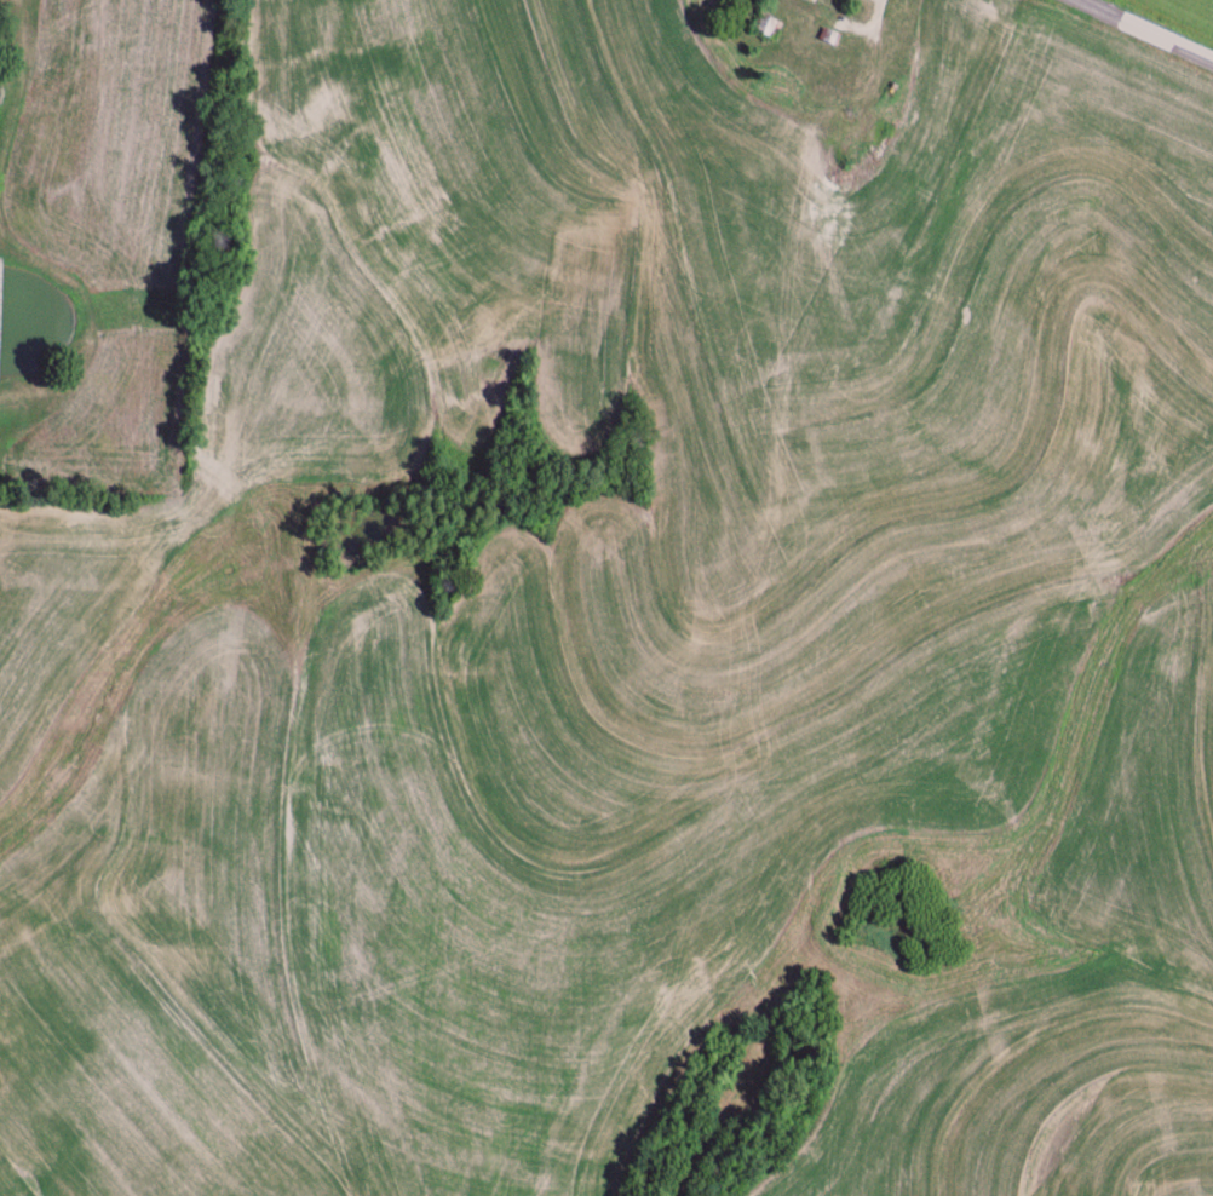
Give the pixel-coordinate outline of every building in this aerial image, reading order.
[(782,24),(768,20),(762,37),(776,42),(782,24)]
